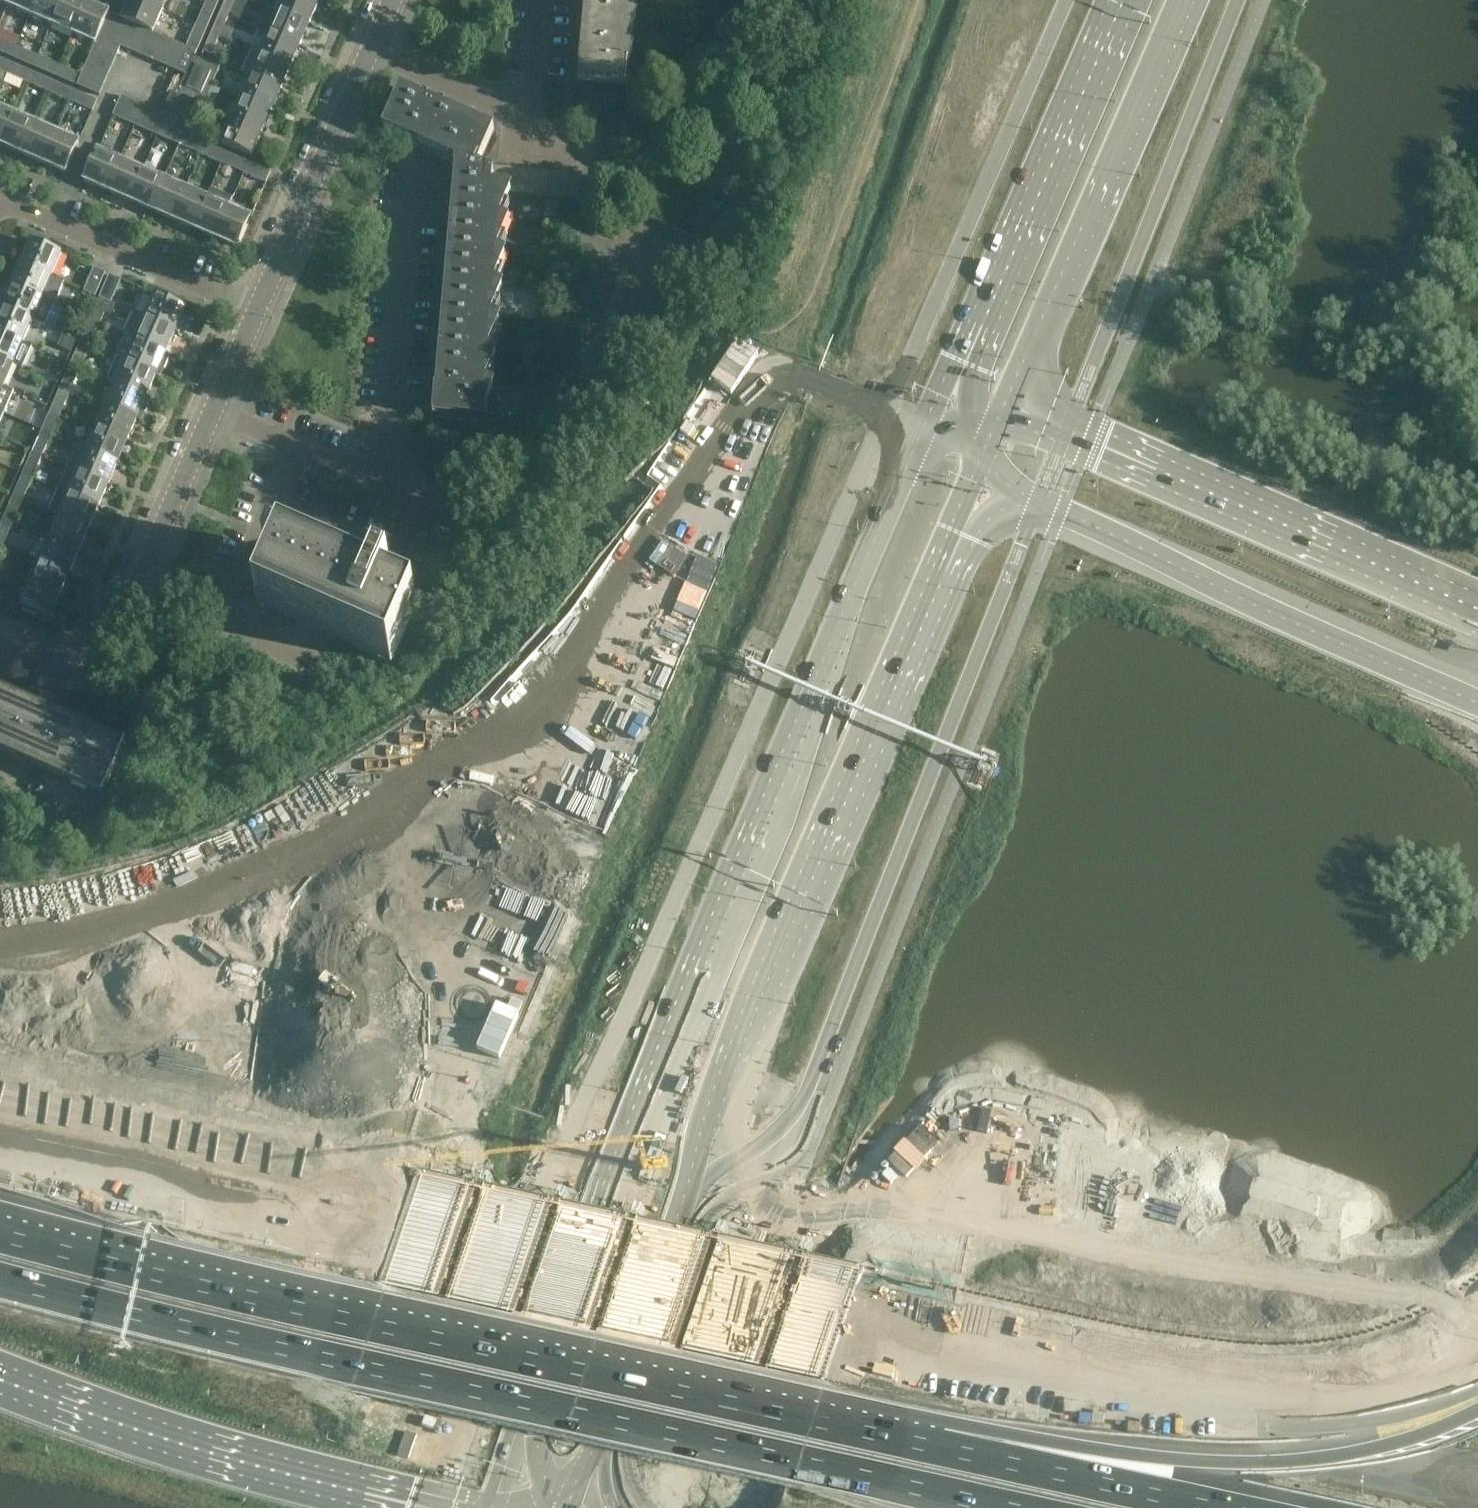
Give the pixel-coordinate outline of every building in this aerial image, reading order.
[(36,0),(11,0),(8,5),(30,15),(36,0)] [(62,0),(36,0),(30,15),(52,24),(62,0)] [(86,4),(76,0),(62,0),(52,24),(74,34),(86,4)] [(163,11),(138,0),(132,0),(123,20),(131,24),(142,29),(153,33),(163,11)] [(167,0),(138,0),(163,11),(167,0)] [(220,0),(207,0),(206,4),(216,9),(220,0)] [(236,1),(232,0),(227,0),(222,10),(230,14),(236,1)] [(319,2),(314,0),(284,0),(279,12),(309,25),(319,2)] [(578,83),(580,83),(580,78),(625,82),(625,87),(626,87),(634,0),(586,0),(578,83)] [(96,43),(109,14),(86,4),(74,34),(96,43)] [(207,31),(216,9),(206,4),(196,26),(207,31)] [(300,46),(309,25),(279,12),(270,33),(300,46)] [(131,24),(123,20),(109,14),(96,43),(95,46),(118,55),(121,47),(131,24)] [(220,15),(215,28),(223,31),(225,27),(228,19),(220,15)] [(132,52),(142,29),(131,24),(121,47),(122,48),(122,47),(131,51),(132,52)] [(197,53),(207,31),(196,26),(186,48),(197,53)] [(223,31),(220,38),(231,43),(236,32),(225,27),(223,31)] [(220,38),(223,31),(215,28),(209,40),(217,44),(220,38)] [(143,57),(153,34),(153,33),(142,29),(132,52),(133,53),(133,52),(142,56),(143,57)] [(290,69),(300,46),(270,33),(260,56),(290,69)] [(154,62),(164,39),(153,34),(143,57),(144,57),(153,61),(154,62)] [(165,66),(175,43),(164,39),(154,62),(155,62),(164,65),(163,66),(165,66)] [(16,47),(0,40),(0,52),(11,57),(16,47)] [(212,56),(217,44),(209,40),(204,52),(212,56)] [(176,71),(186,48),(175,43),(165,66),(166,67),(166,66),(175,70),(175,71),(176,71)] [(118,55),(95,46),(91,56),(113,65),(114,65),(113,65),(117,56),(118,55)] [(34,67),(38,57),(16,47),(11,57),(34,67)] [(187,76),(195,58),(197,53),(186,48),(176,71),(177,72),(178,71),(186,75),(186,76),(187,76)] [(290,69),(260,56),(252,52),(242,74),(250,78),(280,91),(290,69)] [(113,65),(91,56),(86,66),(109,75),(109,74),(113,66),(113,65)] [(55,76),(60,66),(38,57),(34,67),(55,76)] [(182,129),(188,116),(194,102),(202,105),(202,104),(206,106),(222,69),(195,58),(187,76),(186,76),(178,95),(172,93),(163,114),(165,115),(161,125),(182,134),(184,130),(182,129)] [(10,63),(0,59),(0,71),(6,73),(10,63)] [(28,83),(32,73),(10,63),(6,73),(28,83)] [(82,76),(60,66),(55,76),(77,86),(82,76)] [(109,75),(86,66),(82,76),(105,86),(105,85),(104,85),(108,76),(109,76),(109,75)] [(50,92),(54,82),(32,73),(28,83),(50,92)] [(105,86),(82,76),(77,86),(100,96),(101,95),(100,95),(104,86),(105,86)] [(271,112),(280,91),(250,78),(241,99),(271,112)] [(75,91),(54,82),(50,92),(71,102),(75,91)] [(401,90),(383,130),(447,158),(464,118),(438,107),(441,100),(430,95),(427,102),(405,92),(401,90)] [(98,101),(75,91),(71,102),(93,111),(98,101)] [(135,126),(144,106),(132,100),(131,101),(123,98),(123,97),(122,96),(113,116),(135,126)] [(261,134),(271,112),(241,99),(231,122),(261,134)] [(196,119),(202,105),(194,102),(188,116),(196,119)] [(161,125),(165,115),(163,114),(153,110),(153,111),(145,107),(145,106),(144,106),(135,126),(156,135),(161,125)] [(13,115),(0,109),(0,144),(13,115)] [(22,154),(35,124),(13,115),(0,144),(22,154)] [(190,132),(196,119),(188,116),(182,129),(184,130),(190,132)] [(490,130),(464,118),(447,158),(457,162),(456,168),(455,168),(455,169),(456,169),(436,390),(435,390),(433,417),(434,418),(435,412),(485,416),(485,422),(486,422),(506,193),(494,192),(496,166),(479,165),(494,131),(490,129),(490,130)] [(251,157),(261,134),(231,122),(221,144),(251,157)] [(44,163),(56,134),(35,124),(22,154),(44,163)] [(183,135),(182,134),(161,125),(156,135),(179,145),(183,135)] [(79,144),(56,134),(44,163),(66,173),(79,144)] [(200,154),(205,144),(183,135),(179,145),(200,154)] [(227,154),(205,144),(200,154),(222,164),(227,154)] [(107,191),(120,162),(109,157),(112,150),(101,145),(98,152),(97,152),(85,181),(107,191)] [(244,173),(249,163),(227,154),(222,164),(244,173)] [(129,200),(141,171),(120,162),(107,191),(129,200)] [(271,172),(249,163),(244,173),(266,183),(271,172)] [(506,193),(509,168),(507,168),(497,167),(496,166),(494,192),(506,193)] [(518,194),(521,169),(520,169),(520,170),(510,169),(510,168),(509,168),(506,193),(518,194)] [(531,196),(533,170),(532,170),(532,171),(522,170),(522,169),(521,169),(518,194),(531,196)] [(543,197),(545,171),(544,171),(544,172),(534,171),(534,170),(533,170),(531,196),(543,197)] [(150,210),(163,180),(141,171),(129,200),(150,210)] [(555,198),(557,172),(556,172),(556,173),(546,172),(546,171),(545,171),(543,197),(555,198)] [(567,199),(570,173),(569,173),(568,174),(559,173),(559,172),(557,172),(555,198),(567,199)] [(582,175),(581,174),(581,175),(571,174),(570,173),(567,199),(580,200),(582,175)] [(172,219),(185,190),(163,180),(150,210),(172,219)] [(216,238),(228,209),(233,199),(211,189),(207,199),(194,229),(216,238)] [(194,229),(207,199),(185,190),(172,219),(194,229)] [(251,219),(228,209),(216,238),(238,248),(251,219)] [(31,241),(22,263),(52,277),(62,255),(59,253),(60,250),(59,249),(48,245),(48,244),(47,244),(46,247),(31,241)] [(47,288),(52,277),(22,263),(12,285),(42,299),(52,303),(57,292),(47,288)] [(105,274),(95,269),(94,269),(84,291),(95,296),(105,274)] [(121,280),(120,280),(110,276),(100,298),(108,302),(111,303),(121,280)] [(33,321),(42,299),(12,285),(2,308),(33,321)] [(155,296),(145,318),(175,331),(185,309),(172,303),(173,299),(172,299),(161,294),(160,293),(158,297),(155,296)] [(100,298),(96,307),(104,311),(108,302),(100,298)] [(117,306),(111,303),(108,302),(104,311),(105,312),(113,315),(117,306)] [(105,312),(104,311),(96,307),(91,318),(101,322),(105,312)] [(33,321),(2,308),(0,313),(0,333),(23,343),(33,321)] [(175,331),(145,318),(134,313),(124,335),(126,336),(166,354),(175,331)] [(89,322),(84,332),(94,337),(99,326),(89,322)] [(90,347),(94,337),(84,332),(80,342),(90,347)] [(23,343),(0,333),(0,359),(14,365),(23,343)] [(171,356),(166,354),(126,336),(116,358),(156,375),(160,366),(165,368),(171,356)] [(86,356),(90,347),(80,342),(76,352),(86,356)] [(81,366),(86,356),(76,352),(72,362),(81,366)] [(146,398),(156,375),(116,358),(106,380),(116,385),(146,398)] [(14,365),(0,359),(0,385),(4,387),(14,365)] [(70,366),(65,376),(75,380),(80,370),(70,366)] [(71,390),(75,380),(65,376),(61,386),(71,390)] [(151,400),(146,398),(116,385),(107,406),(137,419),(141,411),(146,413),(151,400)] [(67,400),(71,390),(61,386),(57,396),(67,400)] [(62,410),(67,400),(57,396),(52,406),(62,410)] [(127,441),(137,419),(107,406),(98,428),(127,441)] [(51,410),(46,420),(56,424),(60,414),(51,410)] [(52,435),(56,424),(46,420),(42,430),(52,435)] [(117,464),(127,441),(98,428),(88,451),(117,464)] [(48,444),(52,435),(42,430),(38,440),(48,444)] [(43,454),(48,444),(38,440),(33,449),(43,454)] [(108,485),(117,464),(88,451),(78,472),(108,485)] [(32,454),(27,464),(37,469),(41,458),(32,454)] [(32,479),(37,469),(27,464),(23,474),(32,479)] [(108,485),(78,472),(68,467),(58,490),(98,508),(108,485)] [(28,488),(32,479),(23,474),(19,483),(28,488)] [(24,498),(28,488),(19,483),(14,493),(24,498)] [(89,529),(98,508),(58,490),(49,512),(59,516),(89,529)] [(12,498),(8,509),(17,513),(22,502),(12,498)] [(13,522),(17,513),(8,509),(3,518),(13,522)] [(79,552),(89,529),(59,516),(49,538),(79,552)] [(13,522),(3,518),(0,526),(0,528),(9,531),(13,522)] [(0,528),(0,540),(5,542),(9,531),(0,528)] [(70,573),(79,552),(49,538),(40,560),(70,573)] [(392,581),(379,575),(378,574),(363,568),(355,586),(342,580),(340,579),(327,574),(327,573),(325,573),(312,567),(313,567),(311,566),(298,561),(298,560),(296,560),(281,554),(260,602),(275,609),(276,610),(277,610),(289,615),(289,616),(291,616),(304,622),(306,623),(306,622),(319,628),(318,628),(320,629),(333,634),(333,635),(335,636),(335,635),(348,641),(350,642),(363,647),(362,648),(364,648),(365,648),(377,654),(379,655),(379,654),(394,661),(415,612),(400,606),(400,605),(399,605),(398,605),(385,599),(385,598),(392,581)] [(60,596),(70,573),(40,560),(30,582),(60,596)] [(50,618),(60,596),(30,582),(20,605),(23,606),(21,609),(23,610),(23,609),(34,614),(34,615),(35,615),(37,612),(50,618)] [(102,797),(102,798),(103,798),(126,746),(125,745),(125,746),(0,691),(0,753),(102,797)]
